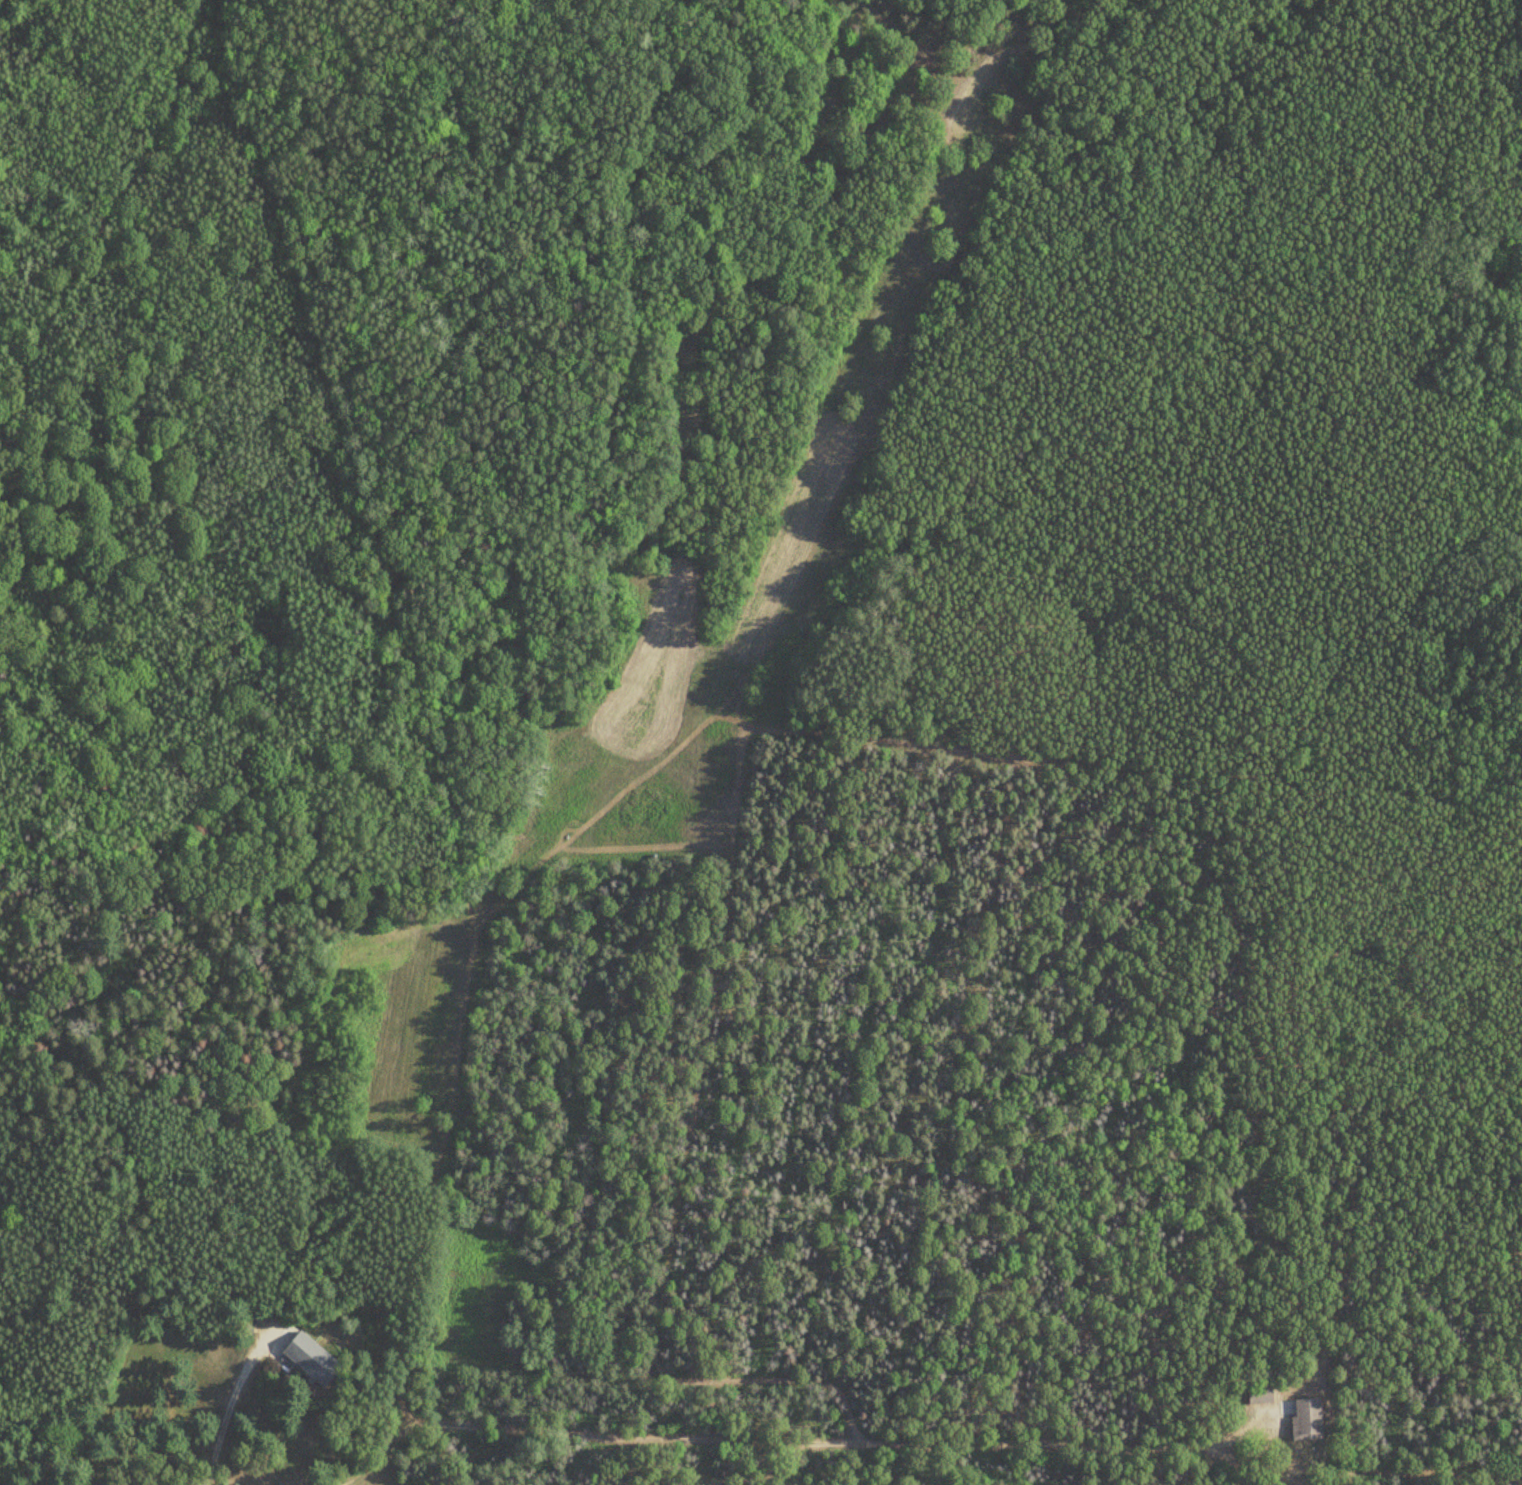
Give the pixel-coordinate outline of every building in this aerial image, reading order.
[(274,1350),(318,1388),(337,1367),(293,1329),(274,1350)] [(1289,1440),(1317,1440),(1317,1399),(1289,1399),(1289,1440)]
